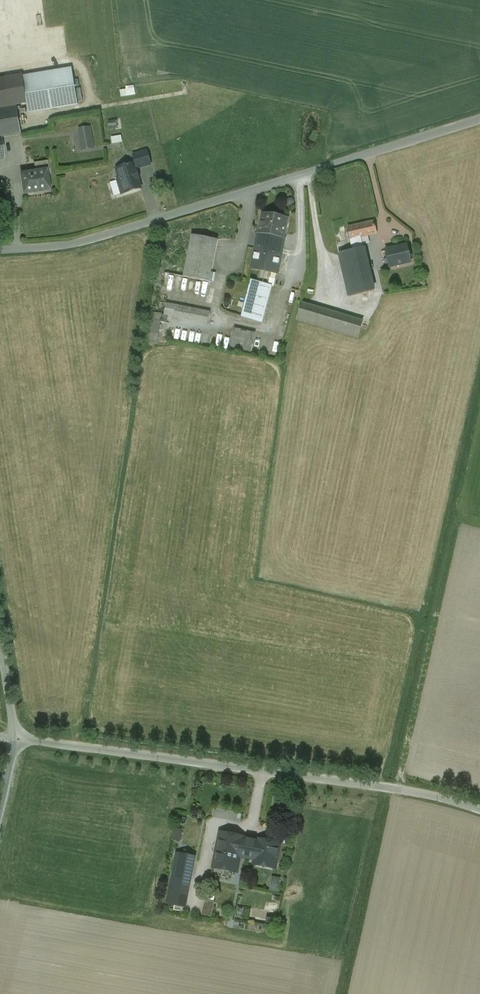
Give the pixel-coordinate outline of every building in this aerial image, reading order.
[(72,70),(23,78),(29,113),(78,105),(72,70)] [(129,86),(129,89),(123,90),(124,96),(139,95),(138,85),(129,86)] [(1,138),(21,135),(16,107),(0,109),(0,138),(1,138)] [(89,128),(79,130),(82,150),(93,149),(89,128)] [(146,152),(134,156),(136,164),(133,165),(135,169),(150,165),(146,152)] [(48,162),(34,164),(35,173),(46,171),(46,173),(49,173),(48,162)] [(133,165),(117,170),(120,180),(118,181),(122,194),(141,189),(138,179),(136,172),(135,169),(133,165)] [(35,173),(21,175),(24,195),(33,193),(32,191),(45,189),(44,181),(47,181),(46,173),(46,171),(35,173)] [(288,218),(263,213),(262,214),(263,214),(259,234),(258,234),(256,243),(282,248),(284,239),(283,239),(287,219),(288,218)] [(374,222),(348,228),(353,251),(339,254),(342,267),(352,264),(359,295),(373,292),(369,277),(371,276),(371,273),(369,274),(361,238),(377,235),(374,222)] [(215,241),(191,237),(185,278),(209,281),(215,241)] [(282,248),(256,243),(252,269),(277,273),(282,248)] [(407,246),(385,251),(388,260),(385,261),(386,265),(389,264),(389,268),(411,263),(407,246)] [(271,286),(230,275),(221,312),(261,322),(271,286)] [(213,324),(215,311),(171,303),(168,316),(213,324)] [(363,323),(302,304),(297,321),(358,339),(363,323)] [(160,323),(151,322),(150,334),(158,335),(160,323)] [(256,351),(259,332),(236,328),(233,347),(256,351)] [(200,812),(189,810),(188,816),(199,818),(200,812)] [(171,840),(180,841),(182,829),(173,828),(171,840)] [(244,838),(220,833),(214,868),(237,872),(240,856),(245,857),(245,858),(255,860),(259,841),(258,840),(249,839),(244,838)] [(281,844),(259,840),(258,840),(259,841),(255,860),(254,861),(276,865),(281,844)] [(195,857),(177,854),(167,904),(186,907),(195,857)] [(278,891),(281,877),(272,876),(269,890),(278,891)]
